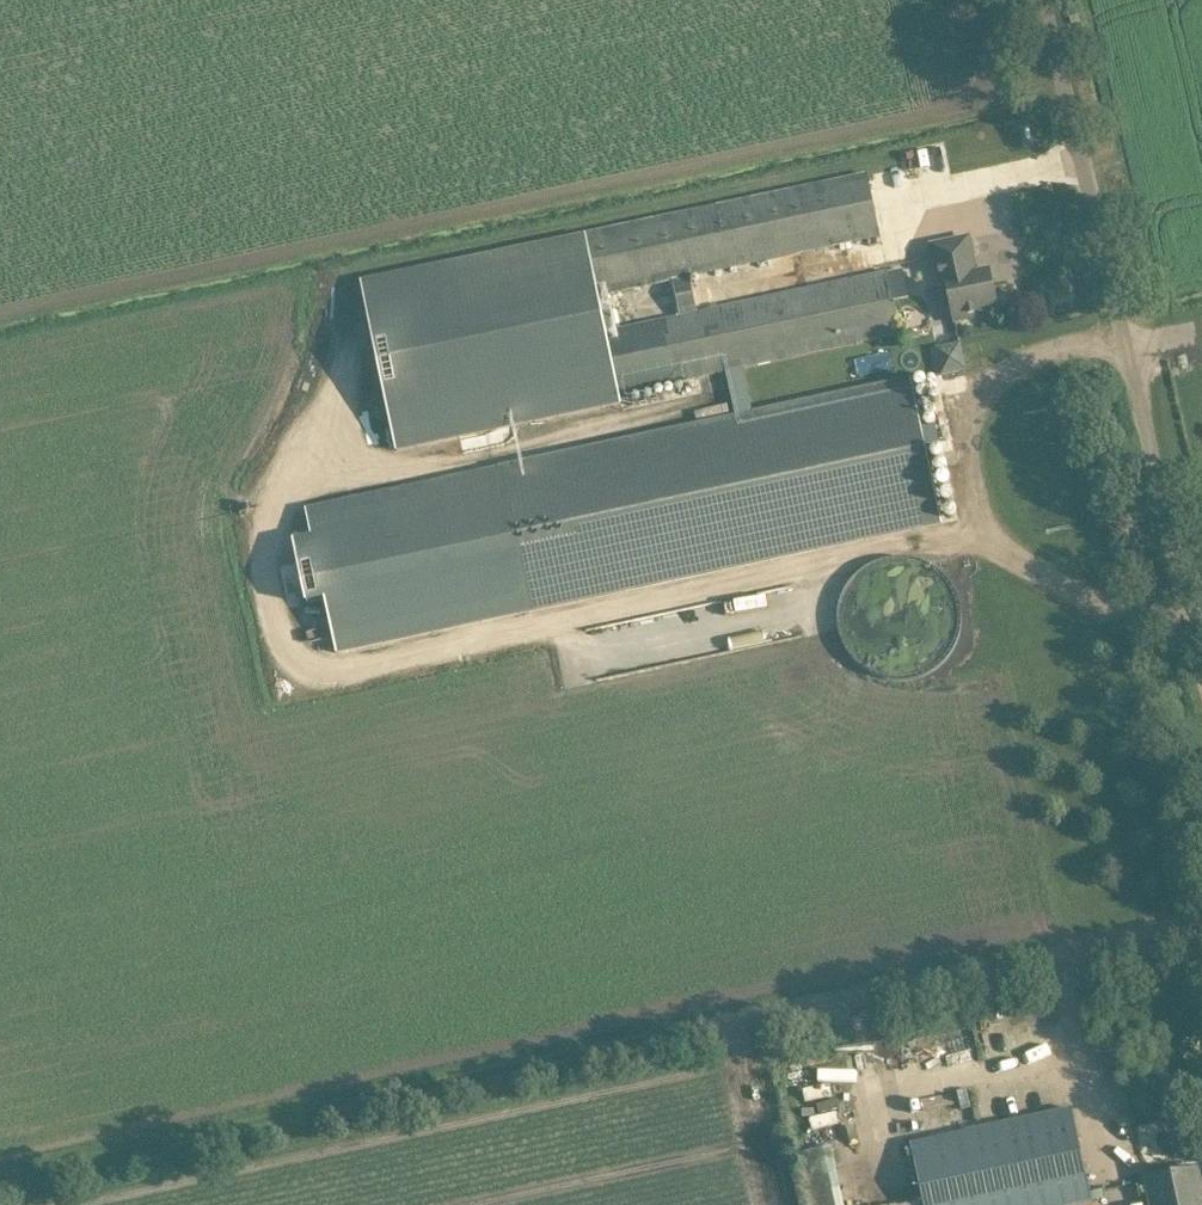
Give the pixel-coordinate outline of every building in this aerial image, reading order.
[(959,173),(960,183),(989,180),(988,170),(959,173)] [(891,283),(889,273),(698,314),(690,277),(881,236),(881,235),(868,176),(845,180),(586,235),(506,253),(497,255),(492,256),(362,285),(397,453),(531,425),(599,411),(622,406),(619,394),(676,382),(726,371),(744,367),(878,339),(901,334),(891,283)] [(941,283),(947,281),(955,322),(979,317),(978,312),(999,308),(991,271),(978,273),(970,238),(933,246),(941,283)] [(902,349),(910,347),(907,333),(899,335),(902,349)] [(959,341),(932,347),(937,373),(964,368),(959,341)] [(912,380),(736,418),(306,510),(312,536),(293,540),(308,605),(326,601),(337,653),(942,523),(912,380)] [(939,672),(952,573),(848,559),(835,658),(939,672)] [(872,1057),(847,1064),(855,1093),(880,1086),(872,1057)] [(910,1141),(925,1204),(1075,1204),(1091,1201),(1072,1107),(910,1141)] [(803,1150),(812,1204),(840,1204),(830,1146),(803,1150)] [(1153,1204),(1201,1204),(1201,1191),(1197,1169),(1148,1180),(1153,1204)]
